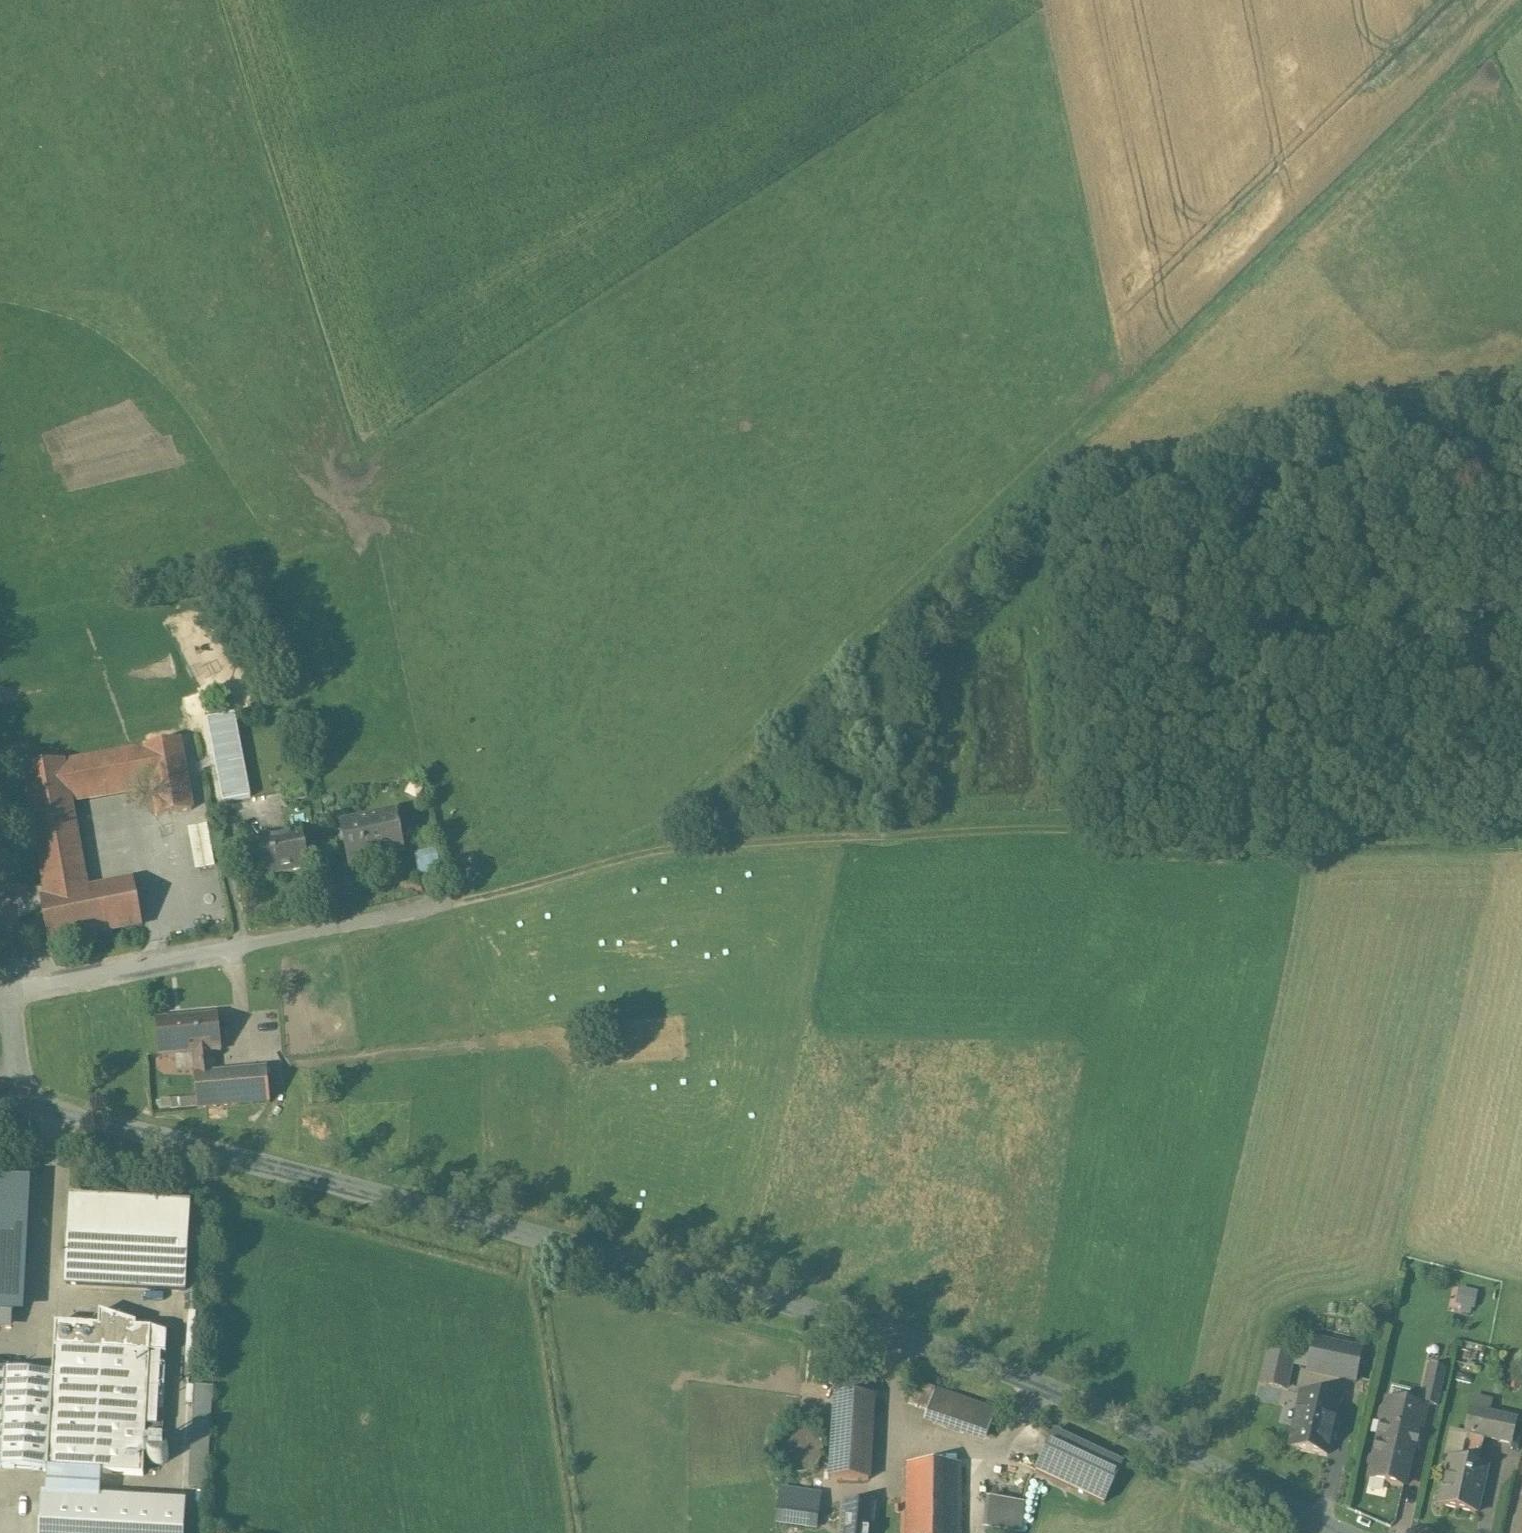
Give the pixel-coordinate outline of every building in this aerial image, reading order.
[(222,801),(251,797),(238,712),(209,717),(222,801)] [(64,761),(24,768),(48,899),(42,900),(50,943),(142,924),(133,881),(87,890),(71,801),(153,786),(159,816),(193,809),(180,740),(146,746),(146,747),(64,763),(64,761)] [(397,812),(341,824),(350,867),(370,863),(369,859),(405,851),(397,812)] [(190,827),(199,868),(218,864),(209,822),(190,827)] [(303,832),(259,841),(266,877),(310,868),(306,848),(303,832)] [(317,846),(306,848),(310,868),(321,866),(317,846)] [(436,849),(415,853),(419,874),(441,870),(436,849)] [(218,1014),(158,1019),(161,1055),(194,1052),(197,1074),(215,1073),(213,1051),(221,1050),(218,1014)] [(197,1074),(195,1075),(198,1109),(271,1102),(268,1068),(215,1073),(197,1074)] [(0,1177),(0,1312),(25,1313),(30,1178),(0,1177)] [(190,1210),(70,1204),(66,1283),(185,1290),(190,1210)] [(1475,1313),(1481,1289),(1462,1285),(1456,1309),(1475,1313)] [(1350,1347),(1314,1339),(1307,1370),(1343,1378),(1348,1356),(1350,1347)] [(1438,1348),(1416,1343),(1414,1351),(1436,1356),(1438,1348)] [(1363,1350),(1350,1347),(1348,1356),(1361,1359),(1363,1350)] [(1292,1358),(1268,1353),(1266,1364),(1291,1369),(1292,1358)] [(1348,1356),(1343,1378),(1356,1381),(1361,1359),(1348,1356)] [(1291,1369),(1266,1364),(1262,1383),(1286,1388),(1291,1369)] [(1446,1371),(1430,1367),(1422,1402),(1438,1406),(1446,1371)] [(875,1371),(838,1369),(836,1394),(874,1397),(875,1371)] [(936,1389),(914,1381),(906,1403),(929,1410),(936,1389)] [(948,1393),(936,1389),(929,1410),(926,1419),(937,1423),(939,1419),(948,1393)] [(986,1406),(948,1393),(939,1419),(977,1432),(986,1406)] [(874,1397),(836,1394),(835,1418),(831,1479),(869,1481),(874,1397)] [(1339,1402),(1302,1394),(1290,1446),(1290,1447),(1328,1455),(1328,1454),(1339,1402)] [(1404,1406),(1387,1403),(1386,1409),(1381,1412),(1380,1417),(1383,1422),(1379,1439),(1412,1447),(1412,1448),(1416,1449),(1425,1409),(1404,1405),(1404,1406)] [(986,1406),(977,1432),(988,1435),(997,1410),(986,1406)] [(1489,1415),(1470,1411),(1465,1434),(1467,1434),(1460,1462),(1450,1459),(1439,1506),(1475,1514),(1486,1467),(1478,1466),(1484,1438),(1489,1415)] [(1516,1421),(1489,1415),(1484,1438),(1511,1444),(1516,1421)] [(793,1472),(801,1473),(808,1471),(814,1468),(819,1462),(823,1455),(823,1448),(822,1440),(818,1434),(813,1429),(806,1426),(798,1425),(791,1427),(784,1430),(779,1436),(776,1443),(775,1450),(777,1457),(781,1464),(786,1469),(793,1472)] [(1123,1464),(1055,1431),(1036,1471),(1089,1495),(1104,1503),(1123,1464)] [(210,1436),(193,1436),(191,1487),(206,1488),(210,1436)] [(1412,1447),(1379,1439),(1375,1456),(1370,1459),(1369,1464),(1372,1469),(1371,1477),(1385,1480),(1385,1482),(1403,1486),(1412,1448),(1412,1447)] [(169,1459),(169,1455),(169,1450),(166,1447),(163,1445),(162,1444),(159,1444),(158,1444),(155,1445),(152,1446),(151,1447),(151,1448),(149,1451),(148,1455),(149,1459),(151,1462),(155,1465),(159,1465),(163,1464),(167,1462),(169,1459)] [(908,1464),(908,1532),(960,1532),(961,1464),(908,1464)] [(830,1496),(811,1494),(809,1508),(818,1509),(818,1510),(827,1511),(830,1496)] [(43,1498),(41,1532),(184,1532),(185,1506),(43,1498)] [(1023,1502),(990,1499),(987,1529),(1019,1532),(1023,1502)] [(809,1508),(780,1504),(778,1521),(816,1527),(818,1510),(818,1509),(809,1508)] [(848,1505),(845,1532),(869,1532),(872,1507),(848,1505)]
